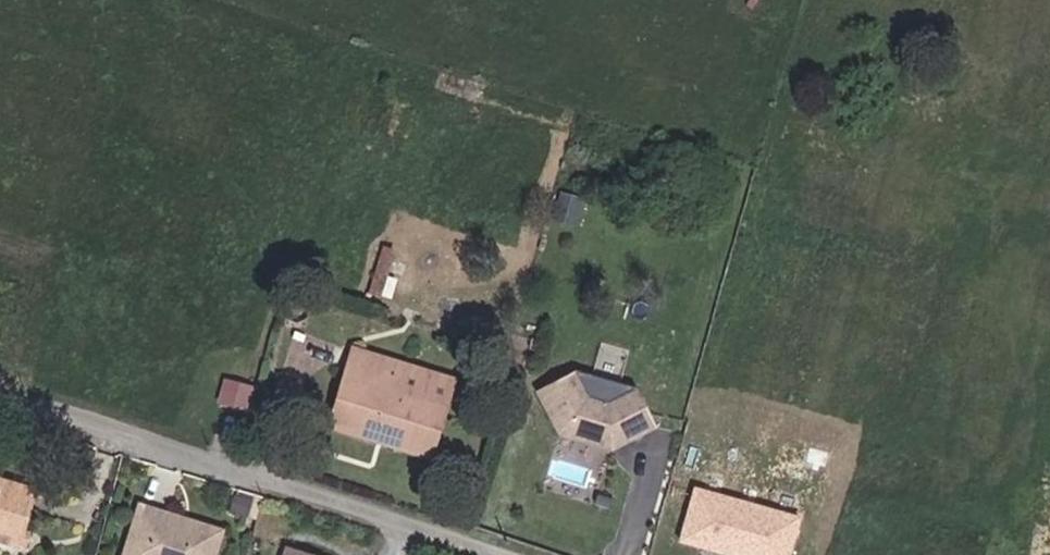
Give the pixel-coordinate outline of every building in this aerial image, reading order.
[(445,75),(441,90),(450,93),(447,103),(473,111),(472,119),(484,121),(493,90),(445,75)] [(386,252),(373,297),(386,300),(397,254),(386,252)] [(342,421),(395,436),(391,450),(427,461),(444,407),(402,394),(410,367),(351,350),(343,376),(354,379),(342,421)] [(659,425),(640,387),(612,401),(593,395),(580,369),(542,389),(563,430),(575,434),(577,429),(605,438),(603,443),(616,448),(659,425)] [(342,421),(354,379),(343,376),(327,430),(391,450),(395,436),(342,421)] [(224,377),(220,401),(252,406),(255,382),(224,377)] [(803,515),(693,483),(677,539),(734,554),(791,554),(803,515)] [(14,554),(31,500),(0,490),(0,550),(14,554)] [(220,534),(140,509),(126,554),(214,554),(220,534)]
